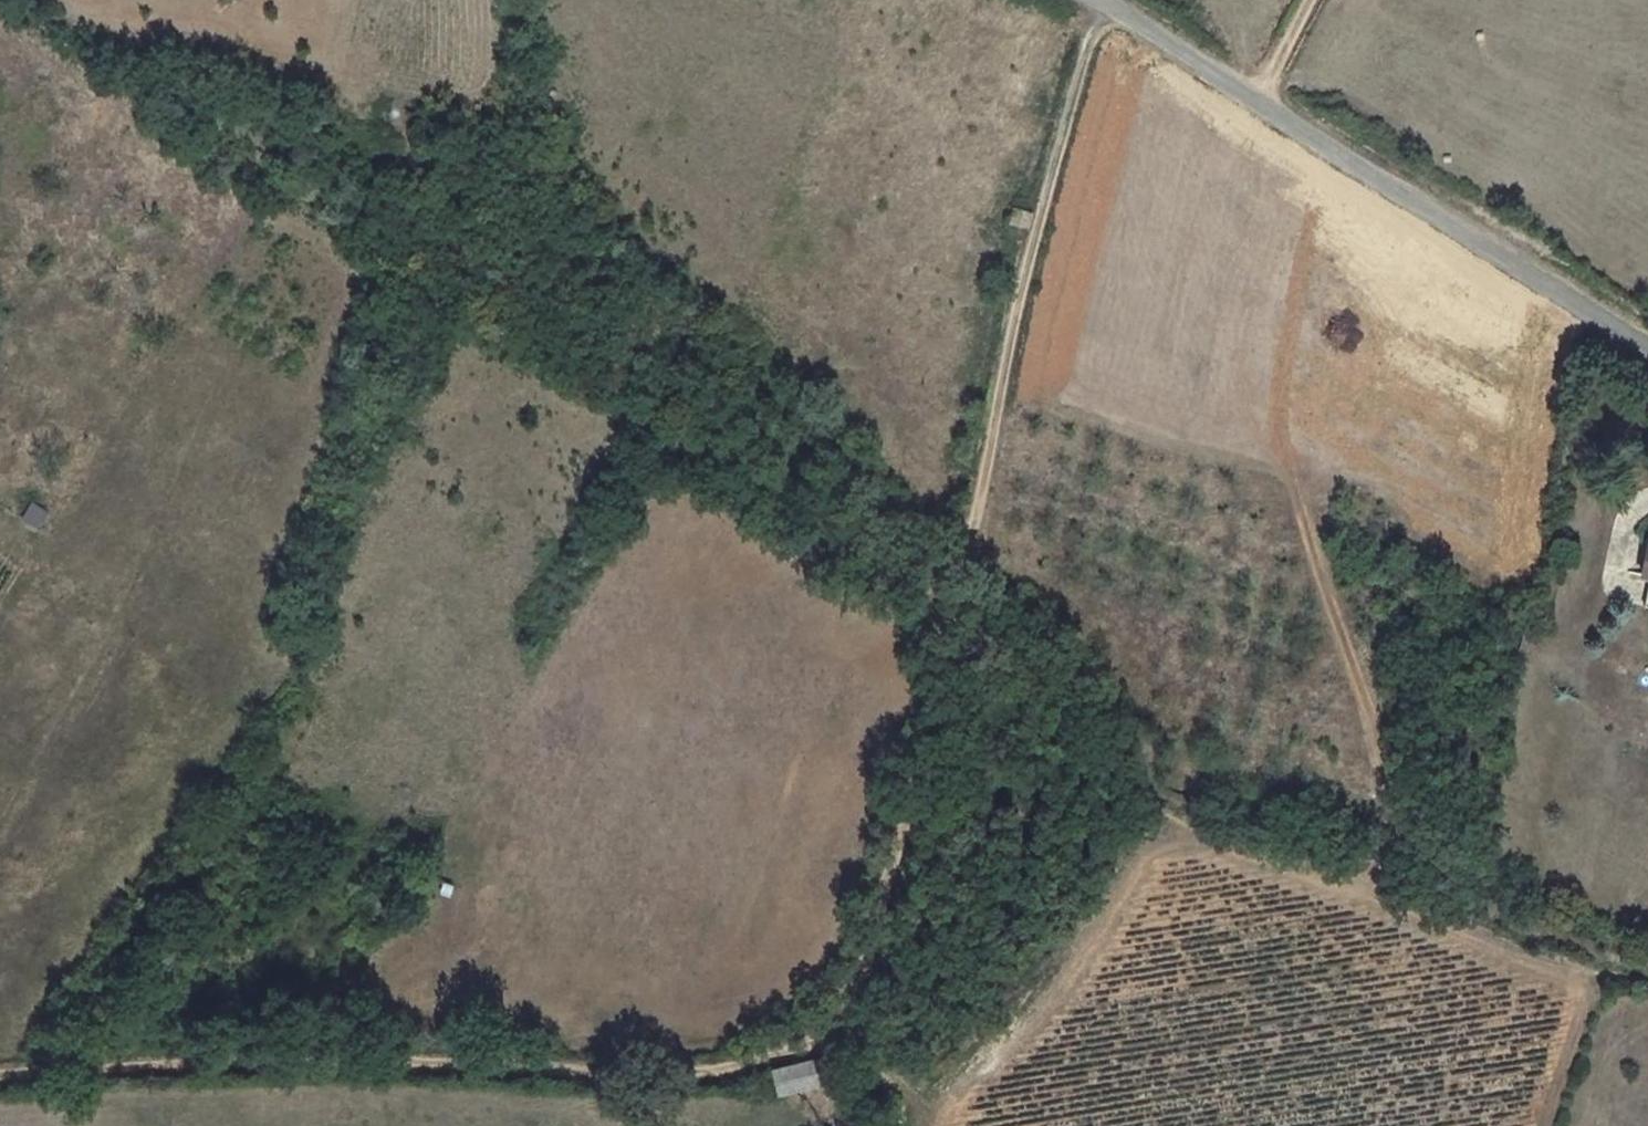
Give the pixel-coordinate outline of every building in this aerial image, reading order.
[(1635,544),(1627,580),(1647,585),(1647,547),(1635,544)] [(807,1062),(754,1076),(761,1099),(813,1087),(807,1062)]
